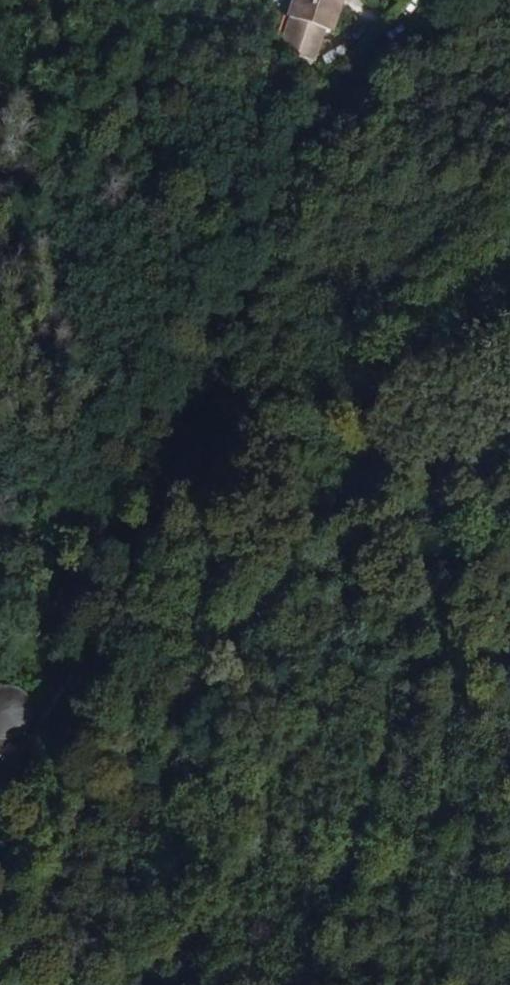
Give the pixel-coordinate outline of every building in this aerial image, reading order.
[(328,30),(338,0),(292,0),(287,16),(328,30)] [(17,734),(24,727),(28,717),(26,707),(21,698),(12,692),(2,691),(0,691),(0,737),(7,738),(17,734)]
